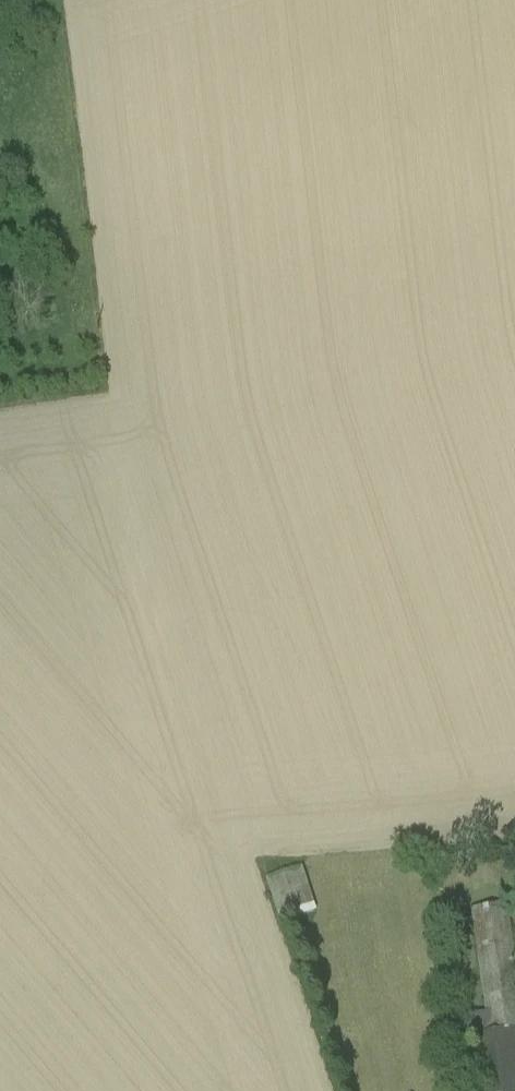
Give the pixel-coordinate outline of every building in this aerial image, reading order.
[(282,923),(319,912),(306,867),(268,878),(282,923)] [(474,908),(495,1090),(514,1090),(514,937),(511,904),(474,908)]
